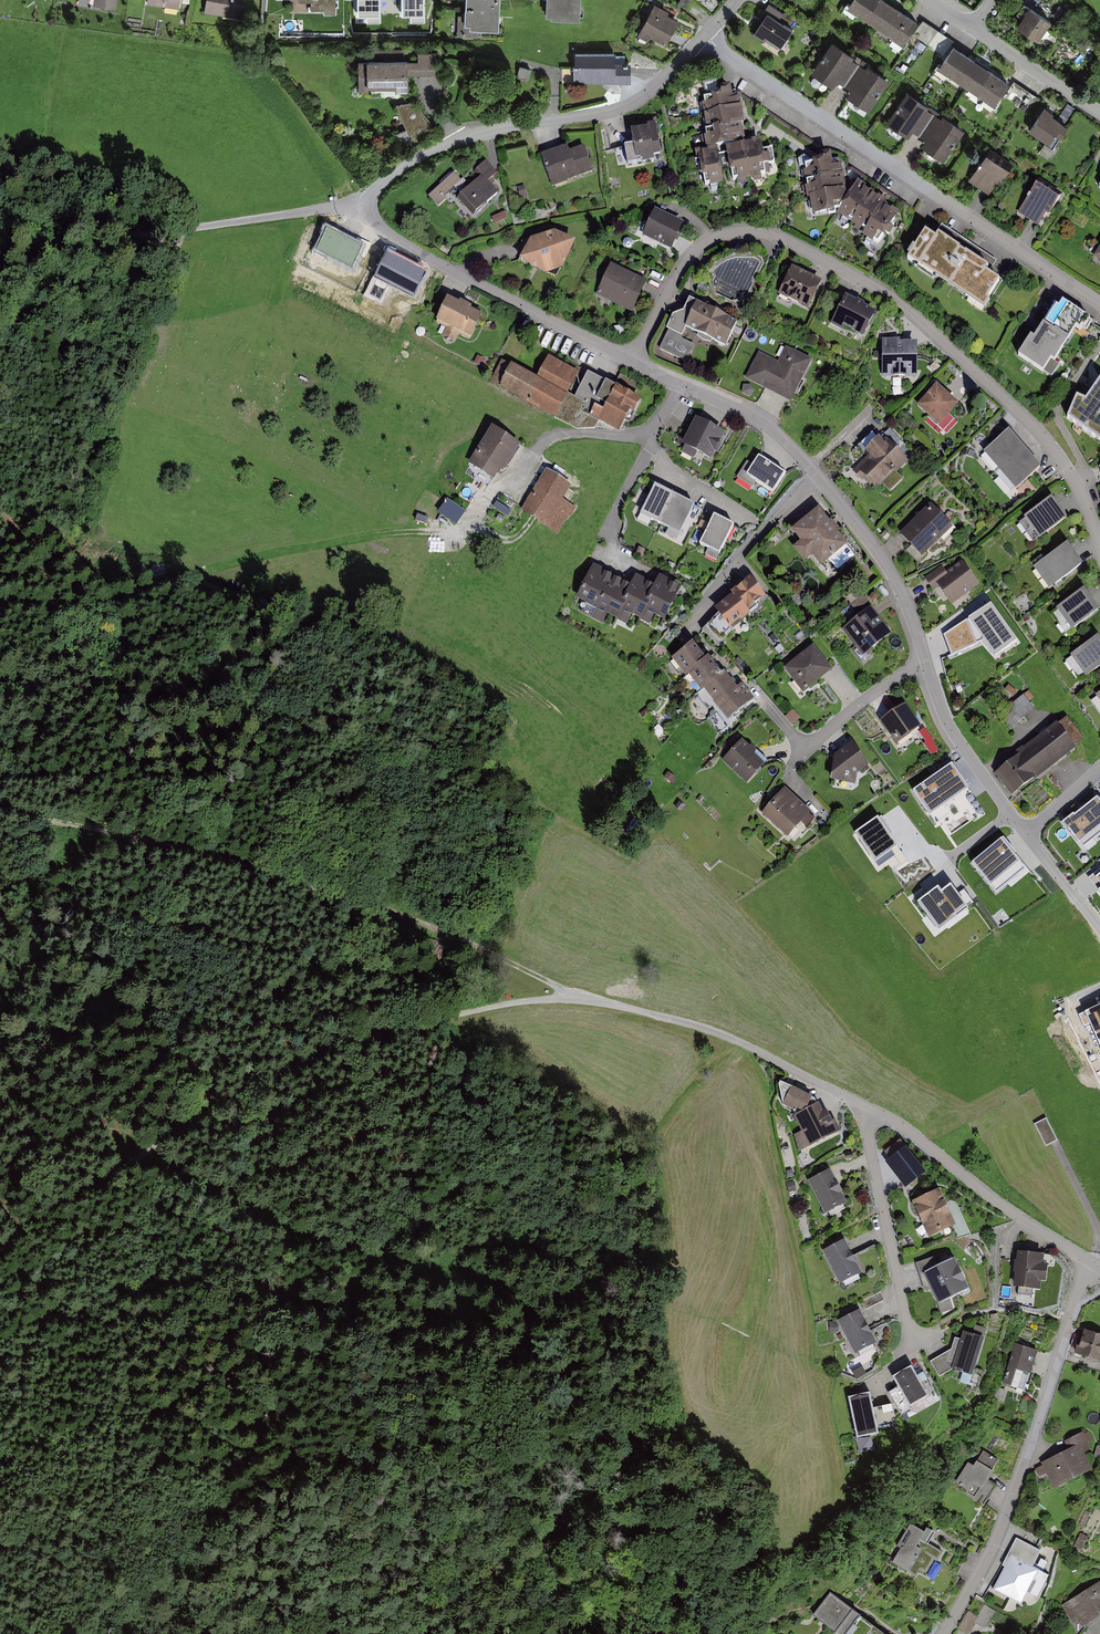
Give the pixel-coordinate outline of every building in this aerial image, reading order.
[(116,9),(117,0),(94,0),(93,5),(116,9)] [(147,4),(179,8),(180,0),(147,0),(147,4)] [(204,12),(242,19),(245,0),(206,0),(204,12)] [(298,1),(311,1),(311,10),(335,9),(335,0),(298,0),(298,1)] [(428,24),(427,0),(352,0),(352,17),(367,17),(367,26),(428,24)] [(470,25),(470,29),(499,30),(500,0),(465,0),(464,25),(470,25)] [(580,20),(580,0),(547,0),(546,16),(551,16),(551,18),(580,20)] [(889,2),(885,0),(852,0),(847,8),(874,25),(889,2)] [(902,43),(917,20),(889,2),(874,25),(902,43)] [(678,19),(652,7),(639,35),(647,39),(649,35),(666,43),(678,19)] [(1018,26),(1037,39),(1050,19),(1031,7),(1018,26)] [(791,28),(766,12),(753,34),(764,40),(766,37),(780,46),(791,28)] [(890,79),(831,41),(811,71),(833,85),(836,81),(850,90),(847,95),(869,110),(890,79)] [(965,85),(979,61),(954,44),(939,67),(965,85)] [(418,61),(408,61),(409,75),(436,75),(436,52),(418,53),(418,61)] [(615,53),(575,53),(575,81),(630,81),(630,62),(615,62),(615,53)] [(367,62),(358,62),(359,92),(409,91),(409,75),(408,61),(408,60),(367,60),(367,62)] [(991,102),(1007,78),(979,61),(965,85),(991,102)] [(520,67),(517,78),(528,81),(531,70),(520,67)] [(739,90),(703,94),(708,135),(703,136),(705,150),(699,150),(703,178),(708,177),(709,186),(722,185),(721,172),(733,170),(735,188),(766,184),(765,175),(776,173),(773,148),(762,149),(761,140),(745,142),(739,90)] [(964,128),(906,91),(885,123),(908,137),(911,131),(925,140),(921,146),(944,161),(964,128)] [(406,129),(396,133),(402,148),(430,133),(431,124),(414,102),(396,106),(406,129)] [(1054,111),(1044,104),(1028,131),(1048,143),(1053,135),(1059,138),(1067,125),(1051,116),(1054,111)] [(647,126),(630,129),(636,163),(653,161),(652,153),(658,152),(654,121),(646,122),(647,126)] [(567,146),(541,155),(551,184),(591,170),(583,146),(568,151),(567,146)] [(1007,168),(986,153),(969,178),(990,193),(1007,168)] [(837,158),(804,161),(810,215),(833,213),(832,208),(842,207),(841,202),(837,158)] [(495,174),(485,163),(475,172),(479,176),(457,197),(473,215),(497,193),(487,182),(495,174)] [(460,181),(453,172),(427,196),(437,207),(456,191),(453,187),(460,181)] [(888,203),(857,182),(841,202),(842,207),(835,215),(880,244),(899,215),(886,206),(888,203)] [(1038,187),(1036,185),(1018,213),(1020,215),(1035,225),(1038,226),(1046,214),(1048,215),(1049,213),(1050,211),(1052,209),(1058,199),(1038,187)] [(642,236),(671,249),(684,223),(655,209),(642,236)] [(936,237),(924,229),(906,257),(986,310),(1003,284),(990,275),(997,263),(943,227),(936,237)] [(575,242),(553,230),(528,239),(519,260),(546,274),(563,267),(575,242)] [(345,234),(331,273),(366,286),(381,247),(345,234)] [(632,312),(647,282),(611,264),(598,290),(602,292),(599,296),(632,312)] [(792,267),(778,294),(808,310),(822,282),(792,267)] [(832,320),(863,337),(876,312),(864,306),(865,304),(857,300),(856,302),(845,296),(832,320)] [(482,314),(447,298),(435,324),(447,329),(443,337),(456,343),(459,335),(471,340),(482,314)] [(737,323),(695,302),(683,326),(726,346),(737,323)] [(1089,320),(1069,308),(1054,333),(1042,326),(1034,339),(1029,336),(1015,357),(1041,373),(1050,359),(1054,361),(1074,329),(1081,333),(1089,320)] [(882,339),(882,377),(917,377),(917,342),(900,342),(900,339),(882,339)] [(745,378),(791,402),(812,360),(786,347),(778,362),(759,352),(745,378)] [(537,378),(511,364),(499,387),(576,429),(595,429),(599,421),(619,433),(630,412),(634,414),(641,402),(588,373),(575,397),(568,393),(579,372),(549,356),(537,378)] [(1076,396),(1064,420),(1099,446),(1099,380),(1085,400),(1076,396)] [(936,385),(916,406),(939,427),(959,405),(936,385)] [(696,419),(681,445),(711,461),(725,435),(696,419)] [(494,481),(517,447),(489,429),(466,462),(494,481)] [(1009,431),(983,453),(1016,490),(1041,468),(1009,431)] [(884,444),(878,439),(865,452),(868,455),(856,467),(879,490),(907,461),(887,441),(884,444)] [(785,475),(759,457),(752,466),(747,463),(736,477),(768,499),(785,475)] [(572,486),(546,469),(519,511),(554,535),(572,507),(563,501),(572,486)] [(640,514),(660,524),(675,496),(655,485),(640,514)] [(694,506),(675,496),(660,524),(680,534),(694,506)] [(448,497),(438,511),(458,524),(467,510),(448,497)] [(1061,510),(1052,498),(1023,518),(1039,540),(1067,520),(1061,510)] [(942,516),(930,504),(899,534),(911,546),(919,554),(922,557),(953,527),(950,524),(942,516)] [(848,545),(818,509),(791,531),(800,542),(792,548),(804,563),(812,556),(821,567),(830,560),(846,547),(848,545)] [(714,516),(699,544),(719,554),(734,526),(714,516)] [(1033,568),(1049,590),(1083,566),(1077,557),(1067,544),(1033,568)] [(854,556),(846,547),(830,560),(837,569),(854,556)] [(942,566),(926,576),(934,589),(938,586),(950,604),(966,594),(962,587),(973,580),(962,562),(946,572),(942,566)] [(631,584),(593,565),(576,599),(596,609),(592,618),(602,623),(607,615),(626,624),(630,616),(648,625),(653,615),(665,621),(682,587),(659,576),(655,584),(636,575),(631,584)] [(717,615),(701,628),(714,645),(733,631),(730,628),(749,613),(747,610),(765,596),(750,576),(730,592),(733,595),(713,610),(717,615)] [(1056,609),(1072,631),(1099,611),(1092,600),(1084,589),(1056,609)] [(892,634),(871,607),(842,629),(863,656),(871,649),(875,646),(892,634)] [(1098,636),(1070,656),(1086,678),(1099,668),(1099,639),(1098,636)] [(692,643),(671,659),(685,677),(688,675),(700,691),(705,688),(728,720),(753,702),(740,684),(736,688),(724,671),(720,675),(706,656),(703,659),(692,643)] [(813,645),(783,668),(803,693),(833,670),(813,645)] [(1003,715),(1012,727),(1037,708),(1027,696),(1003,715)] [(921,726),(905,704),(880,722),(890,736),(896,744),(921,726)] [(1058,724),(996,770),(1014,794),(1076,748),(1058,724)] [(917,732),(934,753),(941,748),(925,726),(917,732)] [(722,761),(747,784),(768,762),(757,751),(755,752),(755,750),(754,747),(751,746),(749,746),(742,740),(722,761)] [(855,784),(857,774),(869,766),(852,743),(834,756),(830,781),(855,784)] [(953,764),(913,791),(936,824),(976,797),(953,764)] [(784,788),(761,814),(788,838),(811,812),(784,788)] [(1080,847),(1099,832),(1099,796),(1063,824),(1080,847)] [(875,860),(898,845),(878,816),(855,831),(875,860)] [(621,828),(632,835),(639,824),(629,817),(621,828)] [(997,893),(1027,868),(1002,839),(972,864),(997,893)] [(1090,879),(1099,892),(1099,871),(1090,879)] [(968,907),(950,883),(942,889),(938,885),(917,901),(939,929),(968,907)] [(1084,1011),(1099,1046),(1099,1004),(1084,1011)] [(811,1098),(791,1089),(783,1104),(801,1113),(793,1117),(807,1149),(841,1132),(836,1121),(831,1123),(825,1110),(822,1112),(817,1103),(807,1109),(811,1098)] [(1035,1125),(1046,1148),(1057,1142),(1046,1120),(1035,1125)] [(923,1173),(904,1149),(886,1163),(904,1188),(923,1173)] [(830,1170),(807,1181),(824,1214),(846,1203),(830,1170)] [(941,1191),(913,1202),(928,1238),(955,1227),(941,1191)] [(844,1240),(822,1251),(838,1283),(860,1273),(844,1240)] [(1044,1255),(1017,1252),(1014,1285),(1040,1288),(1041,1280),(1045,1281),(1047,1266),(1042,1265),(1044,1255)] [(934,1256),(914,1264),(925,1290),(931,1288),(937,1302),(967,1290),(955,1259),(937,1266),(934,1256)] [(869,1308),(884,1299),(881,1294),(866,1303),(869,1308)] [(859,1310),(837,1321),(854,1353),(876,1342),(859,1310)] [(1084,1330),(1082,1341),(1079,1340),(1075,1354),(1084,1356),(1084,1359),(1099,1363),(1099,1334),(1084,1330)] [(950,1349),(930,1362),(938,1377),(952,1369),(973,1374),(982,1338),(962,1332),(960,1339),(953,1338),(950,1349)] [(1036,1352),(1013,1346),(1002,1385),(1019,1389),(1023,1372),(1031,1374),(1036,1352)] [(911,1367),(892,1376),(908,1408),(927,1398),(911,1367)] [(869,1394),(848,1398),(855,1439),(876,1435),(869,1394)] [(1067,1451),(1041,1462),(1053,1487),(1092,1470),(1083,1451),(1089,1448),(1083,1434),(1064,1442),(1067,1451)] [(973,1466),(968,1463),(960,1477),(981,1491),(993,1473),(991,1472),(998,1461),(984,1451),(973,1466)] [(924,1533),(910,1525),(896,1547),(900,1550),(892,1564),(915,1577),(920,1569),(925,1571),(933,1557),(938,1560),(942,1552),(929,1544),(935,1534),(927,1529),(924,1533)] [(1032,1569),(1041,1553),(1016,1540),(1002,1567),(1005,1568),(1011,1557),(1032,1569)] [(1021,1607),(1039,1572),(1032,1569),(1011,1557),(1005,1568),(992,1592),(1021,1607)] [(1063,1604),(1071,1619),(1075,1617),(1081,1627),(1099,1617),(1099,1583),(1063,1604)] [(831,1594),(812,1617),(832,1633),(879,1633),(831,1594)] [(968,1612),(957,1629),(964,1633),(969,1633),(979,1619),(968,1612)]
